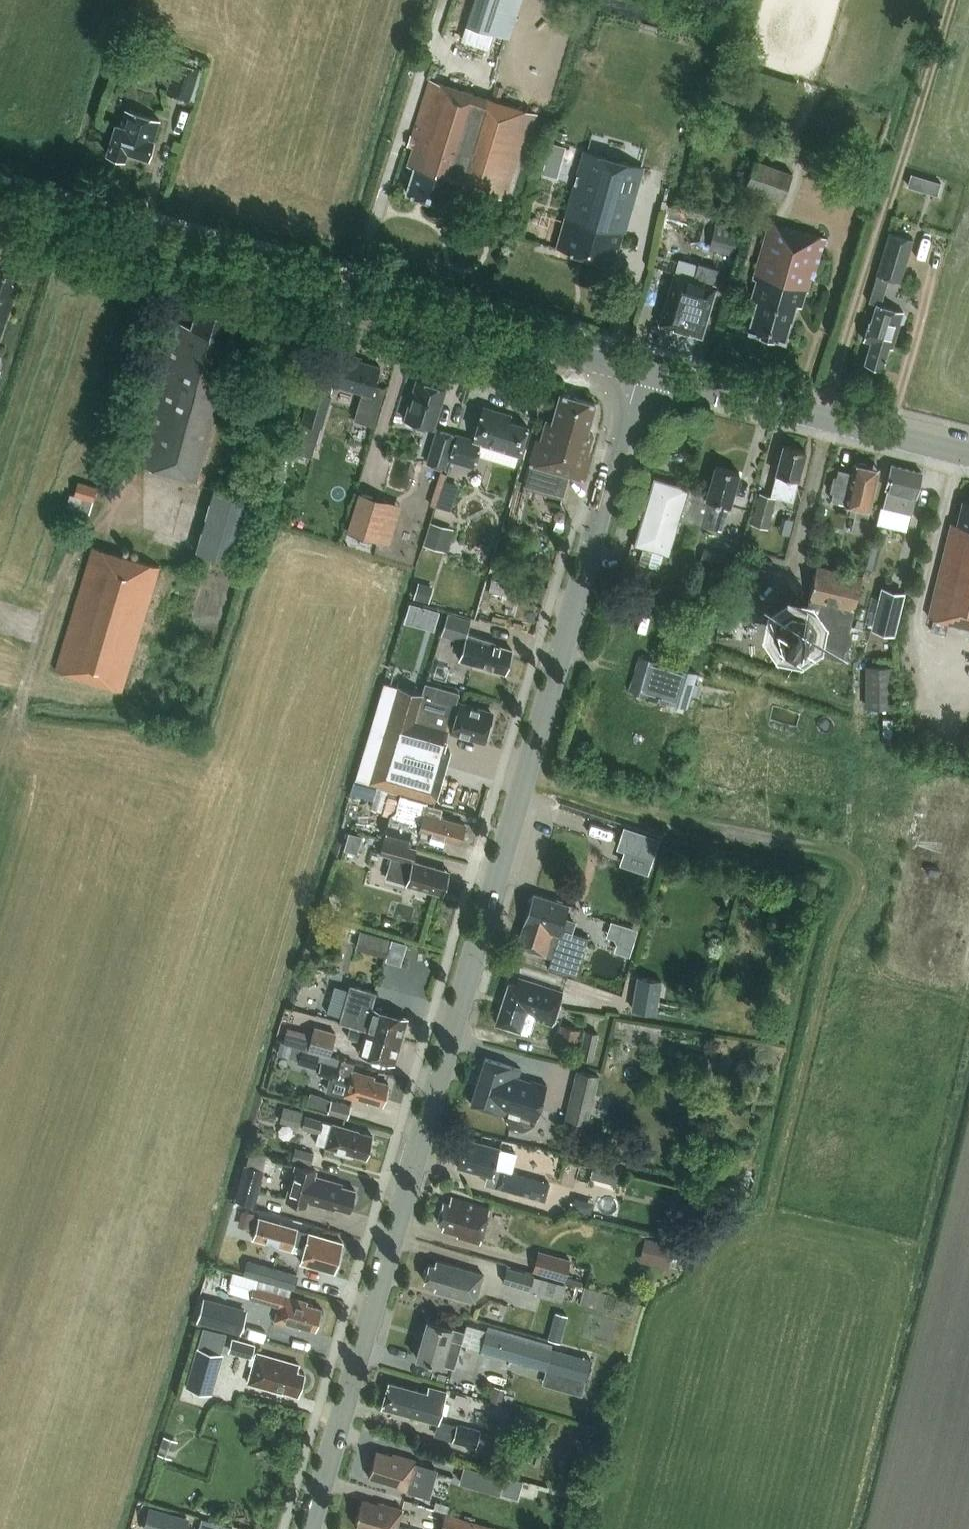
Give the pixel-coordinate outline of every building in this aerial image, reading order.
[(493,32),(466,23),(461,40),(487,48),(493,32)] [(190,98),(200,67),(177,59),(176,59),(165,92),(190,99),(190,98)] [(453,181),(509,199),(536,113),(430,79),(409,146),(414,147),(408,165),(415,167),(407,192),(446,204),(453,181)] [(502,97),(505,87),(496,85),(493,94),(502,97)] [(154,140),(153,139),(159,120),(126,109),(121,125),(116,124),(107,153),(125,158),(127,151),(148,158),(154,140)] [(564,142),(567,133),(558,131),(556,140),(564,142)] [(584,150),(557,247),(612,262),(616,246),(619,247),(623,231),(625,231),(643,166),(584,150)] [(755,159),(746,187),(784,199),(793,171),(755,159)] [(918,188),(922,176),(911,173),(908,185),(918,188)] [(826,237),(797,229),(770,221),(753,278),(757,279),(751,299),(757,301),(749,329),(767,334),(785,340),(791,320),(792,320),(796,304),(802,306),(806,290),(808,291),(812,278),(814,278),(826,237)] [(717,222),(710,248),(735,255),(742,229),(717,222)] [(902,280),(914,239),(891,232),(889,231),(876,274),(901,281),(902,280)] [(638,247),(640,238),(629,235),(627,245),(638,247)] [(674,273),(660,323),(702,336),(716,285),(721,270),(699,263),(694,279),(674,273)] [(4,324),(5,325),(18,286),(11,283),(13,276),(0,272),(0,336),(4,324)] [(234,339),(227,337),(236,308),(201,298),(192,327),(179,323),(142,465),(201,482),(232,368),(226,367),(234,339)] [(898,326),(899,323),(901,324),(904,322),(906,315),(905,313),(903,312),(903,311),(878,303),(873,319),(872,319),(871,322),(870,322),(864,339),(872,341),(865,363),(883,368),(889,347),(893,348),(899,327),(898,326)] [(332,383),(372,395),(380,366),(354,358),(354,356),(341,352),(332,383)] [(405,419),(433,428),(446,388),(417,379),(405,419)] [(322,427),(332,395),(311,388),(301,421),(322,427)] [(537,439),(530,463),(585,479),(592,455),(588,454),(593,434),(587,432),(596,403),(561,393),(552,422),(546,420),(541,441),(537,439)] [(515,465),(519,454),(528,426),(499,417),(501,411),(483,406),(473,439),(457,434),(450,458),(474,466),(478,454),(515,465)] [(311,457),(320,427),(301,421),(298,420),(289,450),(311,457)] [(426,463),(445,469),(456,434),(437,428),(426,463)] [(784,445),(771,495),(778,497),(793,501),(806,451),(784,445)] [(858,506),(855,518),(852,529),(874,534),(877,523),(867,521),(870,509),(879,469),(854,463),(852,472),(839,469),(837,477),(834,476),(830,492),(834,492),(832,500),(858,506)] [(709,501),(702,524),(722,530),(729,505),(730,505),(740,472),(716,465),(708,493),(709,493),(707,500),(709,501)] [(907,531),(911,514),(912,514),(922,472),(892,465),(886,488),(888,488),(879,525),(907,531)] [(679,518),(702,524),(709,501),(707,500),(709,493),(708,493),(688,488),(689,487),(654,477),(646,504),(640,502),(636,515),(642,517),(634,544),(669,554),(679,518)] [(458,484),(445,479),(440,495),(454,499),(458,484)] [(92,512),(99,486),(79,480),(75,494),(70,493),(67,505),(71,507),(68,517),(84,522),(87,511),(92,512)] [(234,544),(244,547),(259,493),(216,481),(198,546),(230,556),(234,544)] [(761,492),(752,524),(769,529),(778,497),(771,495),(761,492)] [(378,543),(390,504),(358,494),(346,534),(378,543)] [(929,616),(968,626),(968,502),(963,500),(957,524),(952,522),(929,616)] [(526,506),(515,504),(512,518),(523,521),(526,506)] [(561,511),(556,512),(554,517),(557,522),(562,523),(566,519),(566,514),(561,511)] [(456,529),(432,521),(425,543),(449,551),(456,529)] [(719,549),(704,545),(700,560),(715,564),(719,549)] [(92,546),(55,670),(122,690),(160,566),(92,546)] [(817,566),(808,607),(790,603),(777,612),(773,631),(780,641),(844,656),(862,576),(817,566)] [(415,595),(427,599),(432,583),(420,580),(415,595)] [(753,601),(757,589),(744,585),(740,596),(753,601)] [(883,589),(873,627),(893,632),(903,594),(883,589)] [(716,612),(719,601),(708,598),(706,610),(716,612)] [(495,641),(472,634),(464,632),(468,620),(448,614),(442,632),(465,640),(460,659),(478,665),(478,667),(487,670),(488,668),(505,673),(512,649),(494,644),(495,641)] [(688,708),(699,673),(640,654),(629,690),(688,708)] [(865,707),(893,707),(893,666),(866,665),(865,707)] [(484,740),(485,737),(488,735),(490,729),(488,726),(492,713),(456,702),(459,692),(426,683),(423,693),(389,683),(370,748),(378,750),(369,782),(439,803),(439,804),(440,804),(456,752),(449,750),(455,732),(484,740)] [(396,795),(384,838),(409,845),(412,834),(433,840),(434,836),(459,842),(465,823),(435,815),(438,806),(396,795)] [(623,828),(617,848),(624,850),(620,864),(648,873),(660,837),(624,825),(623,828)] [(350,831),(346,843),(363,848),(367,836),(350,831)] [(386,878),(442,894),(449,871),(412,861),(416,849),(384,840),(380,853),(393,856),(386,878)] [(549,966),(576,975),(588,937),(562,928),(569,905),(535,893),(518,945),(553,956),(549,966)] [(387,957),(391,940),(361,931),(356,948),(387,957)] [(631,1009),(657,1014),(663,980),(637,976),(631,1009)] [(509,983),(503,1001),(526,1008),(528,1002),(542,1006),(543,1002),(558,1007),(563,992),(518,978),(516,985),(509,983)] [(339,1022),(351,1026),(401,1040),(407,1017),(372,1007),(377,991),(350,984),(339,1022)] [(526,1008),(503,1001),(496,1023),(529,1034),(534,1019),(553,1025),(558,1007),(543,1002),(542,1006),(528,1002),(526,1008)] [(580,1028),(562,1024),(558,1047),(576,1051),(580,1028)] [(283,1042),(331,1056),(338,1032),(315,1026),(313,1033),(287,1025),(283,1042)] [(394,1063),(401,1040),(351,1026),(347,1037),(362,1041),(358,1053),(394,1063)] [(600,1032),(586,1030),(580,1056),(594,1059),(600,1032)] [(302,1050),(298,1063),(315,1068),(319,1055),(302,1050)] [(533,1127),(536,1120),(546,1086),(518,1077),(521,1069),(486,1058),(471,1104),(504,1114),(503,1117),(510,1129),(523,1132),(533,1127)] [(330,1078),(326,1090),(367,1102),(368,1100),(382,1104),(384,1097),(388,1095),(389,1090),(387,1087),(388,1083),(374,1079),(375,1077),(354,1071),(356,1063),(344,1060),(342,1068),(324,1062),(320,1075),(330,1078)] [(601,1075),(577,1070),(566,1118),(589,1123),(601,1075)] [(307,1104),(330,1110),(333,1100),(322,1095),(311,1092),(307,1104)] [(330,1110),(329,1112),(349,1118),(353,1104),(333,1099),(333,1100),(330,1110)] [(303,1111),(284,1106),(280,1122),(299,1127),(303,1111)] [(351,1154),(366,1158),(372,1135),(358,1131),(358,1130),(332,1123),(332,1124),(305,1116),(302,1127),(319,1132),(316,1143),(326,1146),(325,1147),(336,1150),(335,1151),(351,1156),(351,1154)] [(549,1183),(494,1167),(500,1148),(465,1138),(458,1166),(492,1175),(499,1177),(496,1186),(544,1200),(549,1183)] [(296,1146),(293,1159),(313,1164),(316,1151),(296,1146)] [(255,1206),(268,1155),(247,1150),(234,1201),(255,1206)] [(349,1211),(351,1205),(354,1203),(356,1196),(354,1193),(355,1190),(341,1186),(342,1184),(315,1176),(316,1171),(295,1165),(286,1200),(306,1206),(307,1202),(334,1210),(335,1207),(349,1211)] [(457,1236),(480,1243),(490,1209),(451,1197),(449,1204),(443,1202),(438,1221),(444,1223),(442,1229),(458,1234),(457,1236)] [(250,1229),(255,1213),(237,1208),(234,1219),(240,1220),(238,1226),(250,1229)] [(301,1262),(334,1271),(342,1242),(298,1229),(259,1218),(253,1238),(292,1249),(293,1244),(305,1247),(301,1262)] [(671,1265),(678,1241),(648,1233),(642,1258),(671,1265)] [(533,1272),(565,1281),(571,1260),(539,1251),(533,1272)] [(424,1274),(425,1276),(424,1280),(436,1284),(435,1289),(475,1301),(483,1273),(437,1260),(435,1265),(429,1263),(428,1267),(426,1268),(424,1274)] [(275,1268),(271,1282),(293,1288),(297,1290),(301,1276),(275,1268)] [(503,1282),(564,1299),(568,1285),(507,1268),(503,1282)] [(291,1297),(293,1288),(271,1282),(236,1272),(234,1281),(253,1286),(291,1297)] [(291,1297),(253,1286),(250,1298),(279,1306),(275,1320),(300,1328),(301,1325),(315,1329),(317,1323),(320,1322),(321,1317),(320,1313),(321,1308),(307,1304),(307,1302),(291,1297)] [(589,1288),(587,1304),(617,1308),(619,1292),(589,1288)] [(247,1310),(204,1297),(197,1321),(240,1334),(247,1310)] [(553,1323),(565,1326),(568,1315),(556,1312),(553,1323)] [(417,1357),(442,1364),(454,1368),(465,1331),(452,1328),(452,1327),(427,1320),(417,1357)] [(221,1353),(227,1333),(203,1327),(198,1347),(197,1347),(186,1386),(213,1393),(223,1354),(221,1353)] [(480,1350),(546,1369),(552,1348),(486,1329),(480,1350)] [(252,1355),(255,1346),(255,1344),(243,1341),(232,1338),(229,1348),(228,1352),(251,1359),(252,1355)] [(552,1348),(546,1369),(586,1381),(592,1359),(552,1348)] [(297,1371),(299,1364),(265,1355),(257,1352),(256,1356),(248,1383),(280,1392),(283,1391),(298,1395),(304,1373),(297,1371)] [(438,1422),(440,1412),(446,1413),(449,1403),(443,1402),(446,1390),(431,1386),(429,1394),(389,1383),(382,1406),(438,1422)] [(495,1385),(490,1400),(502,1404),(506,1389),(495,1385)] [(496,1419),(493,1429),(507,1433),(510,1423),(496,1419)] [(453,1442),(476,1448),(480,1431),(457,1425),(453,1442)] [(164,1436),(159,1454),(172,1458),(177,1440),(164,1436)] [(384,1484),(408,1491),(417,1460),(393,1453),(392,1455),(376,1450),(369,1477),(385,1482),(384,1484)] [(580,1461),(569,1457),(565,1468),(576,1471),(580,1461)] [(460,1482),(501,1494),(506,1477),(465,1465),(460,1482)] [(449,1503),(454,1488),(430,1480),(425,1495),(449,1503)] [(397,1526),(402,1509),(379,1502),(378,1504),(362,1499),(354,1526),(365,1528),(408,1528),(397,1526)] [(434,1508),(447,1512),(450,1504),(437,1500),(434,1508)] [(150,1507),(143,1528),(187,1528),(190,1518),(150,1507)] [(441,1528),(493,1528),(493,1526),(446,1512),(441,1528)] [(233,1527),(202,1518),(199,1528),(232,1528),(233,1527)]
